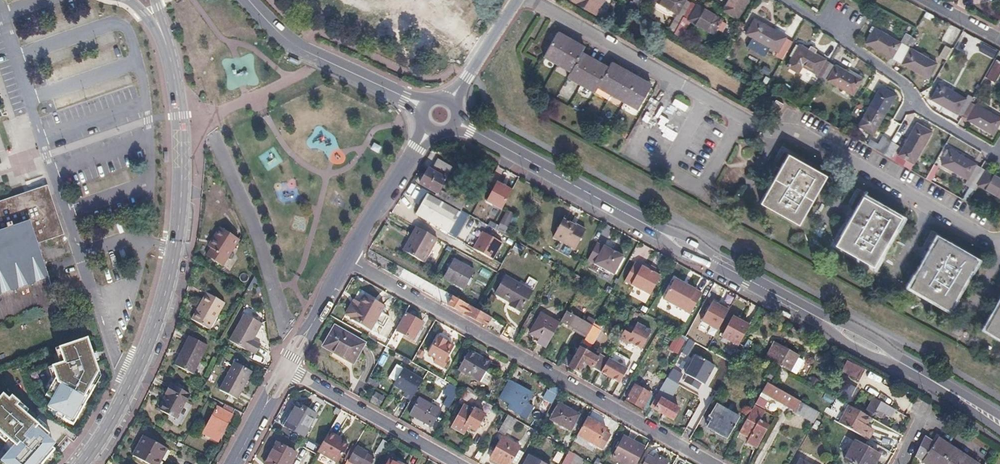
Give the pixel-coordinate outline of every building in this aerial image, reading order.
[(572,1),(594,14),(602,0),(572,0),(572,1)] [(613,0),(604,0),(595,14),(604,19),(615,1),(613,0)] [(629,9),(635,13),(642,0),(634,0),(629,9)] [(655,0),(675,12),(677,14),(676,16),(682,19),(673,34),(677,37),(687,20),(691,22),(691,21),(711,32),(711,33),(713,35),(722,20),(719,18),(719,19),(699,8),(699,7),(696,5),(696,6),(691,3),(686,0),(653,0),(655,1),(655,0)] [(727,0),(721,10),(737,18),(743,9),(742,8),(747,0),(728,0),(727,0)] [(748,35),(748,34),(775,49),(774,50),(777,52),(778,51),(784,55),(791,42),(785,39),(786,37),(783,36),(782,36),(756,21),(754,19),(745,33),(748,35)] [(876,29),(873,28),(865,43),(867,44),(868,43),(889,56),(891,58),(891,57),(897,61),(902,63),(902,64),(905,66),(905,65),(925,76),(925,77),(927,78),(936,63),(933,62),(933,63),(913,51),(913,50),(911,49),(916,40),(911,36),(906,34),(903,40),(901,39),(899,43),(897,41),(897,42),(875,30),(876,29)] [(556,64),(569,72),(566,78),(581,86),(593,93),(597,88),(609,95),(622,103),(636,111),(650,86),(636,79),(623,71),(611,64),(608,69),(595,62),(580,54),(584,48),(570,40),(557,33),(543,57),(556,64)] [(793,61),(794,60),(814,72),(813,72),(816,74),(817,73),(822,76),(827,79),(827,80),(829,81),(830,81),(850,92),(850,93),(853,95),(861,80),(858,78),(858,79),(837,67),(838,67),(835,65),(835,66),(830,63),(824,60),(825,59),(822,58),(821,58),(801,47),(802,46),(799,45),(790,59),(793,61)] [(995,62),(990,70),(997,73),(999,67),(999,64),(995,62)] [(997,73),(990,70),(985,80),(991,83),(997,73)] [(962,116),(967,119),(967,120),(970,122),(971,121),(991,132),(990,133),(993,135),(999,122),(999,119),(999,118),(998,119),(978,108),(979,107),(976,105),(975,106),(970,103),(972,100),(967,97),(965,99),(962,97),(961,98),(941,86),(942,85),(939,84),(930,99),(933,100),(934,100),(954,111),(953,112),(957,114),(957,113),(962,116)] [(879,88),(880,89),(870,106),(860,123),(859,123),(858,125),(873,134),(874,132),(873,131),(884,114),(894,97),(896,95),(880,86),(879,88)] [(784,104),(776,100),(771,109),(779,113),(784,104)] [(915,126),(916,127),(901,153),(900,152),(898,155),(899,155),(896,162),(909,169),(913,163),(914,164),(915,161),(914,160),(929,134),(930,135),(932,132),(917,123),(915,126)] [(855,131),(845,125),(842,131),(852,137),(855,131)] [(882,135),(874,146),(889,157),(897,145),(882,135)] [(944,165),(964,177),(964,178),(966,179),(967,178),(972,181),(969,188),(974,191),(977,185),(980,187),(981,186),(999,197),(999,179),(989,173),(989,172),(986,170),(985,171),(980,168),(974,165),(975,164),(973,162),(972,163),(951,152),(952,151),(950,149),(941,165),(943,166),(944,165)] [(780,167),(775,176),(760,202),(799,224),(825,176),(787,154),(780,167)] [(430,171),(428,169),(419,184),(436,194),(452,167),(437,158),(430,171)] [(47,279),(36,243),(61,235),(44,187),(0,202),(0,294),(47,279)] [(416,200),(422,203),(415,214),(448,233),(452,225),(460,229),(468,215),(460,211),(459,214),(426,195),(428,192),(422,189),(416,200)] [(440,191),(437,197),(451,205),(455,199),(440,191)] [(854,209),(850,217),(834,245),(872,266),(899,217),(862,196),(854,209)] [(462,203),(455,199),(451,205),(459,210),(462,203)] [(561,219),(560,222),(582,234),(584,231),(574,225),(573,226),(561,219)] [(560,222),(551,236),(573,249),(582,234),(560,222)] [(239,238),(221,227),(212,242),(215,243),(207,256),(223,265),(239,238)] [(418,228),(415,227),(409,239),(411,241),(418,228)] [(436,239),(418,228),(411,241),(409,239),(402,250),(423,262),(436,239)] [(501,243),(482,232),(472,249),(491,260),(501,243)] [(929,251),(925,259),(909,287),(947,309),(974,259),(936,238),(929,251)] [(622,256),(602,245),(602,247),(595,243),(586,259),(612,273),(622,256)] [(612,273),(586,259),(586,260),(612,275),(612,273)] [(473,272),(453,260),(443,278),(463,289),(473,272)] [(658,277),(633,263),(623,280),(649,294),(658,277)] [(531,292),(505,277),(494,294),(509,303),(508,304),(520,311),(531,292)] [(700,294),(673,279),(670,284),(697,299),(700,294)] [(649,294),(623,280),(623,281),(648,295),(649,294)] [(697,299),(670,284),(661,301),(688,316),(697,299)] [(226,303),(207,293),(193,320),(212,330),(226,303)] [(354,306),(348,302),(342,312),(349,316),(348,317),(368,329),(382,306),(362,293),(354,306)] [(452,297),(448,305),(485,327),(490,318),(475,309),(452,297)] [(719,307),(710,302),(708,305),(725,314),(728,309),(720,305),(719,307)] [(984,329),(999,338),(999,302),(984,329)] [(508,304),(507,306),(519,313),(520,311),(508,304)] [(725,314),(708,305),(699,322),(716,332),(725,314)] [(564,311),(560,320),(586,334),(591,326),(564,311)] [(263,324),(246,314),(230,342),(248,351),(248,350),(257,354),(262,344),(254,340),(263,324)] [(557,324),(539,314),(527,334),(537,340),(535,343),(544,348),(557,324)] [(422,323),(406,315),(397,331),(399,333),(412,340),(422,323)] [(747,327),(731,317),(721,334),(738,344),(747,327)] [(748,325),(731,317),(747,327),(748,325)] [(630,334),(624,330),(618,340),(625,343),(626,341),(640,349),(650,331),(636,323),(630,334)] [(586,334),(575,355),(573,358),(568,367),(578,372),(583,363),(600,372),(604,365),(607,359),(599,354),(597,358),(584,351),(588,343),(589,343),(597,329),(591,326),(586,334)] [(340,330),(335,327),(331,334),(336,337),(340,330)] [(336,337),(331,334),(323,347),(333,353),(337,356),(339,352),(345,355),(343,359),(347,361),(352,364),(361,349),(356,346),(359,342),(340,330),(336,337)] [(397,331),(395,331),(385,348),(389,350),(399,333),(397,331)] [(674,336),(669,350),(679,353),(683,339),(674,336)] [(445,343),(437,338),(427,355),(442,363),(451,348),(444,344),(445,343)] [(94,369),(83,340),(59,349),(65,364),(52,368),(58,383),(45,409),(69,420),(94,369)] [(217,355),(200,345),(184,373),(201,383),(217,355)] [(787,353),(773,345),(766,358),(779,366),(787,353)] [(490,362),(468,350),(457,370),(479,382),(490,362)] [(753,357),(746,353),(743,358),(750,362),(753,357)] [(570,357),(566,355),(561,363),(568,367),(573,358),(570,357)] [(714,366),(695,355),(684,374),(687,375),(683,382),(697,389),(700,383),(703,384),(714,366)] [(604,365),(605,365),(592,387),(597,389),(601,382),(617,391),(622,382),(606,373),(607,371),(609,367),(613,361),(614,359),(609,356),(607,359),(604,365)] [(859,380),(865,368),(846,359),(841,371),(859,380)] [(626,369),(613,361),(609,367),(623,375),(626,369)] [(259,375),(241,366),(227,394),(245,403),(259,375)] [(609,367),(607,371),(622,380),(624,375),(623,375),(609,367)] [(422,380),(403,368),(392,386),(404,393),(402,397),(409,402),(422,380)] [(666,377),(660,374),(655,382),(661,386),(666,377)] [(666,377),(661,386),(650,406),(673,420),(679,409),(662,399),(672,381),(666,377)] [(517,385),(509,380),(498,398),(507,403),(517,385)] [(767,383),(762,392),(814,422),(819,413),(771,386),(767,383)] [(165,394),(168,396),(160,410),(176,419),(189,394),(171,384),(165,394)] [(850,384),(847,390),(862,398),(865,393),(850,384)] [(531,393),(517,385),(507,403),(513,406),(511,409),(519,414),(531,393)] [(651,394),(634,385),(626,399),(643,408),(651,394)] [(460,389),(454,386),(443,404),(450,408),(460,389)] [(459,403),(466,408),(458,421),(475,431),(484,415),(474,409),(473,410),(470,408),(477,397),(466,390),(459,403)] [(383,398),(375,393),(370,402),(378,406),(383,398)] [(54,441),(0,396),(0,437),(10,446),(0,458),(0,463),(34,463),(54,441)] [(554,399),(549,396),(542,407),(548,410),(554,399)] [(889,406),(871,396),(865,408),(880,416),(882,411),(890,416),(894,409),(889,406)] [(441,410),(419,397),(410,414),(432,426),(441,410)] [(767,402),(759,398),(755,404),(763,409),(767,402)] [(290,412),(291,413),(284,427),(302,437),(315,415),(295,404),(290,412)] [(707,416),(710,418),(706,425),(726,437),(738,417),(715,404),(707,416)] [(578,416),(558,405),(550,420),(570,431),(578,416)] [(764,411),(754,406),(738,433),(748,439),(746,442),(756,448),(768,426),(759,421),(764,411)] [(866,416),(848,406),(838,424),(858,435),(867,440),(872,431),(864,426),(861,424),(866,416)] [(232,416),(217,408),(203,433),(207,435),(205,439),(217,445),(232,416)] [(516,420),(508,415),(498,432),(504,435),(507,429),(510,431),(516,420)] [(606,429),(586,418),(577,435),(596,446),(606,429)] [(335,437),(327,433),(318,450),(338,461),(346,445),(339,441),(334,438),(335,437)] [(144,435),(133,455),(150,463),(159,463),(167,449),(144,435)] [(858,435),(855,440),(877,453),(880,447),(867,440),(858,435)] [(623,437),(612,457),(624,463),(636,463),(644,449),(623,437)] [(502,438),(489,459),(498,463),(509,463),(519,447),(502,438)] [(923,463),(974,463),(937,438),(933,446),(925,441),(913,457),(923,463)] [(853,439),(843,458),(853,463),(873,463),(879,454),(877,453),(855,440),(853,439)] [(277,442),(264,463),(290,463),(296,453),(277,442)] [(356,447),(348,461),(353,463),(369,463),(372,459),(364,454),(365,452),(356,447)] [(568,451),(561,463),(569,463),(574,455),(568,451)]
